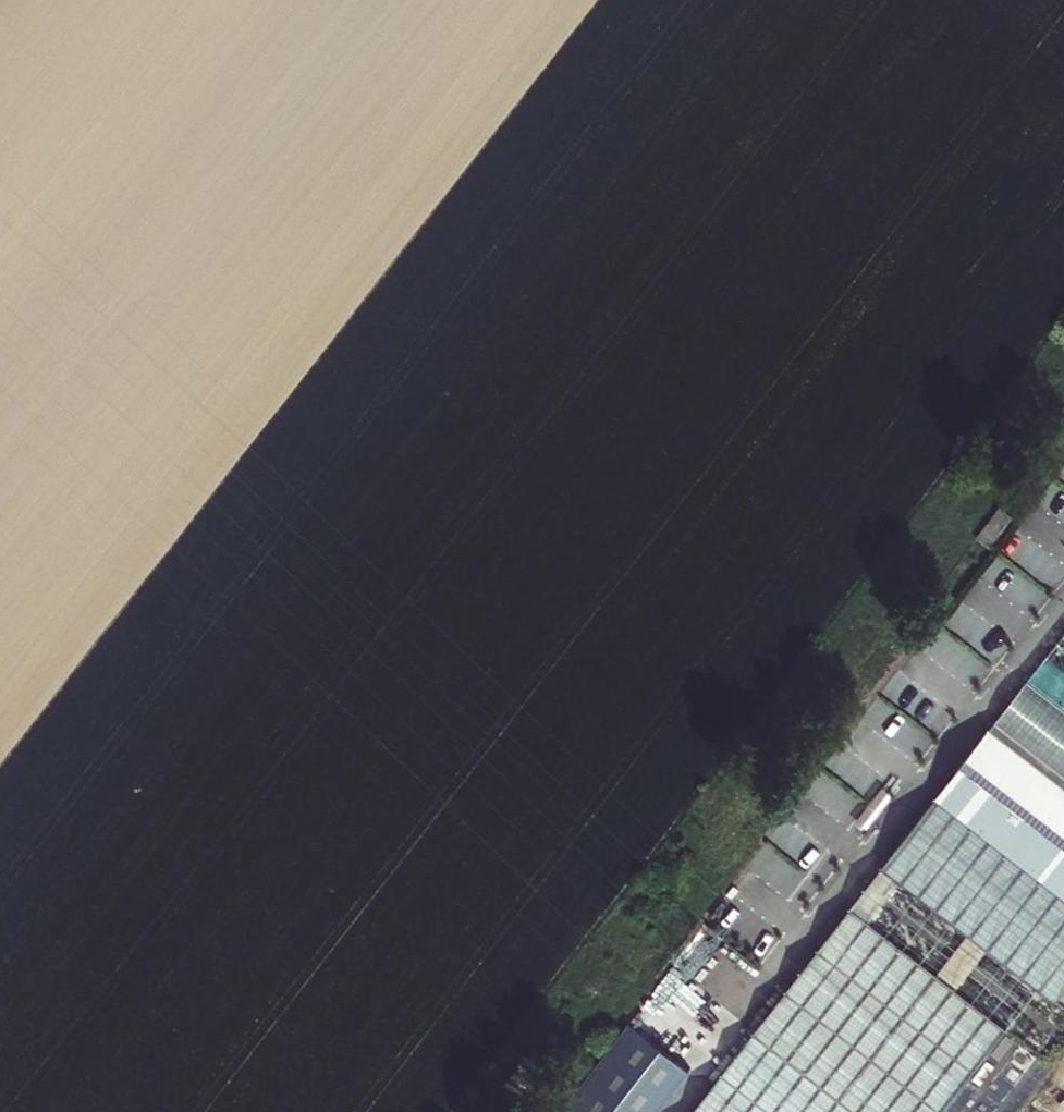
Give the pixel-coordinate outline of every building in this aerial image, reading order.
[(686,1111),(1019,1111),(1063,1052),(1063,1006),(1055,999),(1063,988),(1063,627),(686,1111)]
